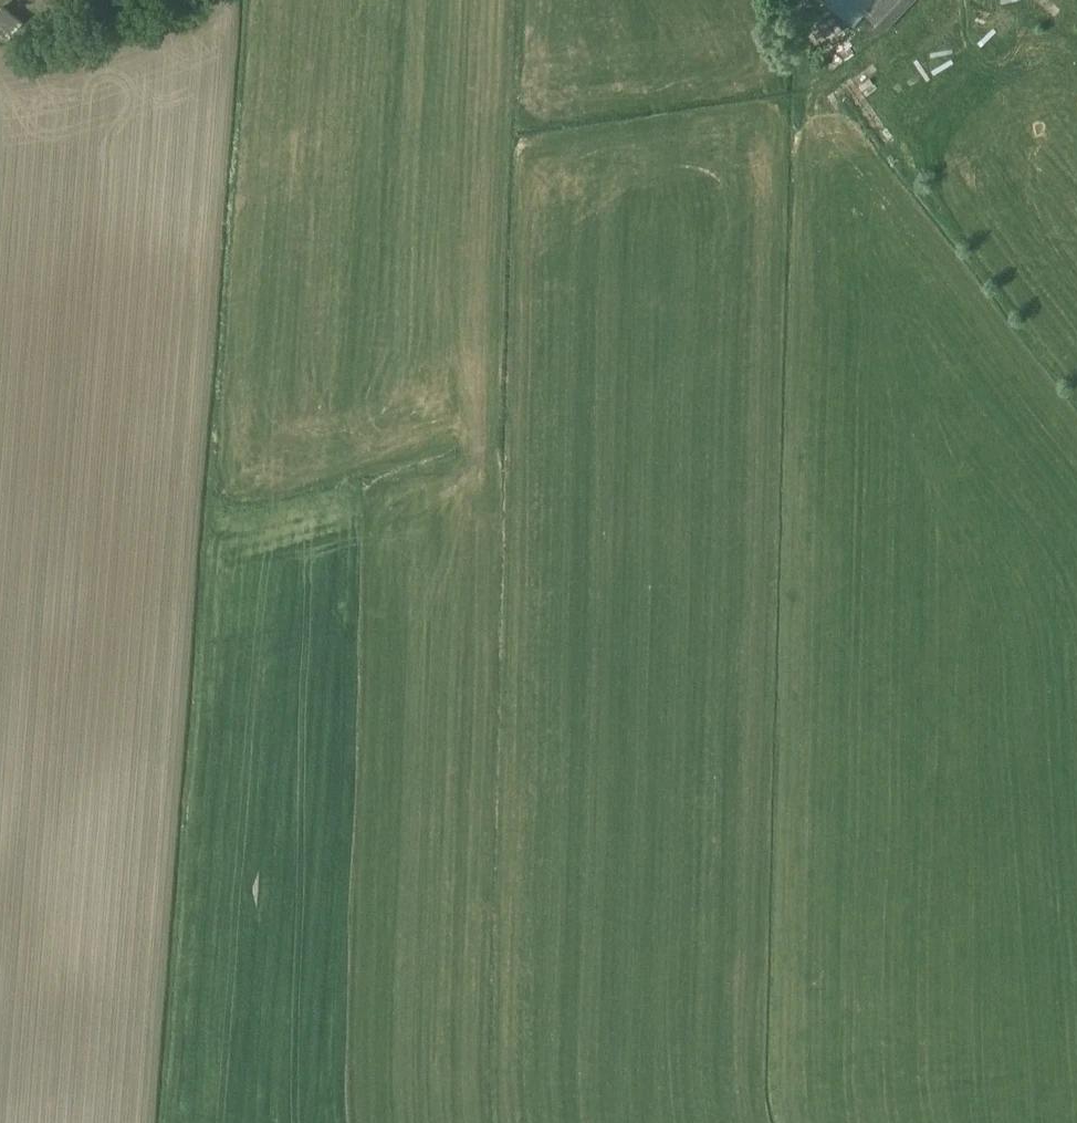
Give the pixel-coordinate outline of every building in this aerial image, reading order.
[(855,26),(867,13),(886,31),(915,0),(827,0),(855,26)]
